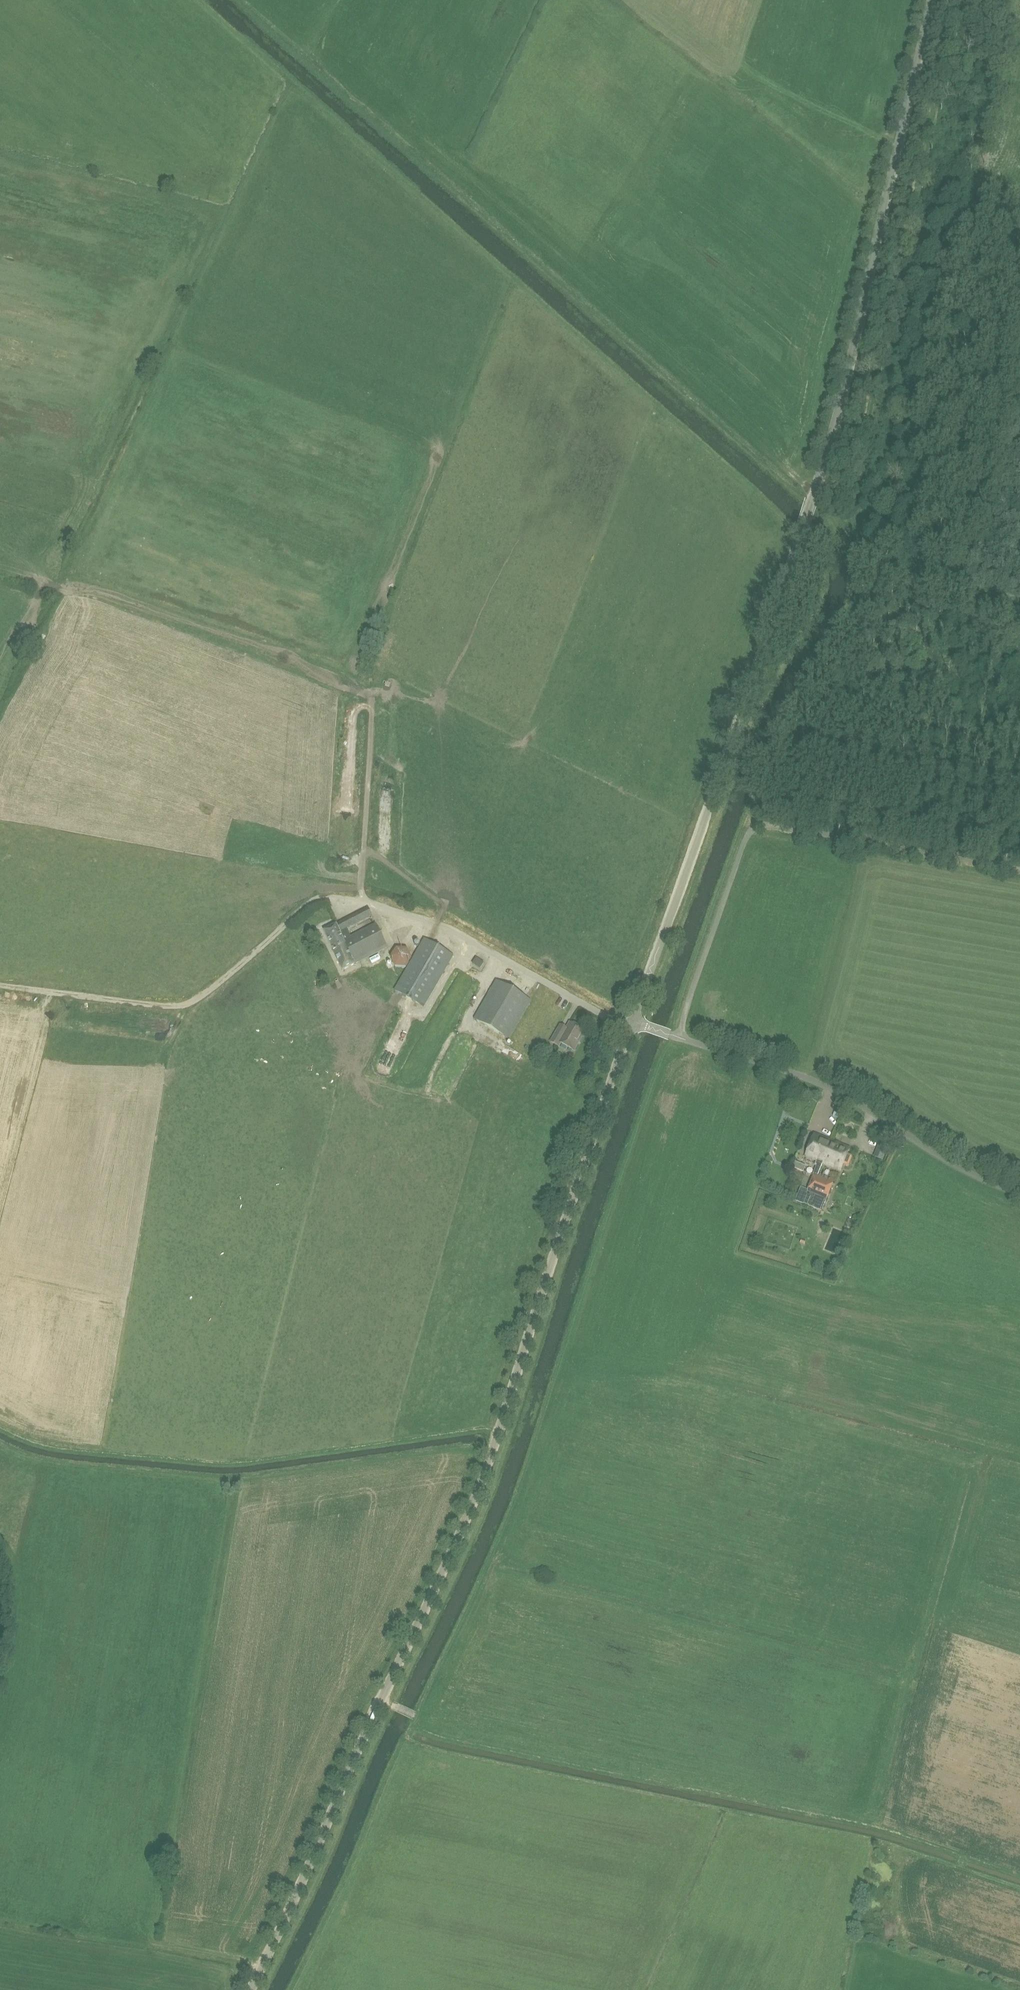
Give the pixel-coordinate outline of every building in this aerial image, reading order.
[(356,707),(355,697),(345,698),(345,707),(356,707)] [(368,908),(323,931),(342,970),(354,964),(355,964),(388,947),(375,922),(374,922),(375,923),(350,937),(347,929),(371,917),(372,917),(368,908)] [(423,1007),(454,956),(425,939),(394,990),(423,1007)] [(395,966),(406,967),(412,958),(407,948),(396,948),(390,957),(395,966)] [(473,963),(480,968),(483,963),(476,958),(473,963)] [(361,963),(357,970),(366,975),(370,968),(361,963)] [(496,980),(474,1019),(508,1039),(530,1000),(496,980)] [(550,1041),(558,1046),(560,1042),(574,1050),(585,1031),(569,1022),(563,1033),(557,1030),(550,1041)] [(514,1044),(511,1048),(518,1055),(521,1050),(514,1044)] [(787,1118),(789,1112),(782,1110),(780,1116),(787,1118)] [(810,1110),(806,1118),(812,1121),(816,1112),(810,1110)] [(822,1163),(831,1140),(814,1133),(805,1156),(816,1160),(814,1165),(816,1166),(812,1175),(813,1176),(814,1174),(817,1176),(822,1163)] [(850,1148),(831,1140),(822,1163),(840,1170),(843,1164),(847,1166),(849,1165),(852,1158),(851,1156),(847,1154),(850,1148)] [(879,1142),(876,1150),(884,1152),(887,1145),(879,1142)] [(826,1199),(829,1190),(832,1182),(817,1176),(814,1174),(813,1176),(807,1191),(812,1193),(826,1199)] [(821,1210),(826,1199),(812,1193),(808,1205),(821,1210)] [(488,1452),(483,1465),(487,1467),(492,1453),(488,1452)]
